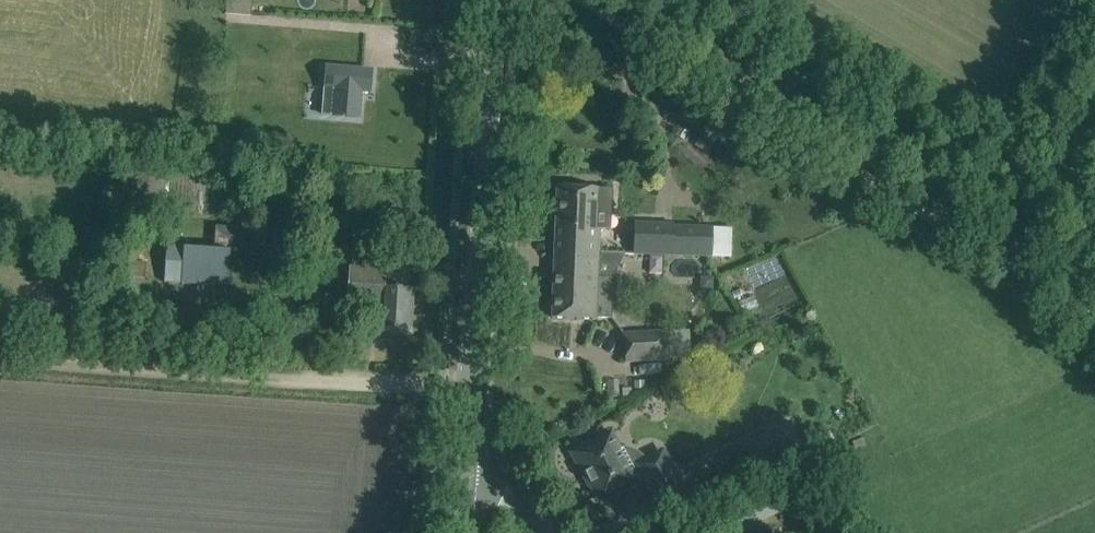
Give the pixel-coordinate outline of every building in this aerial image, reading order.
[(325,95),(323,114),(333,115),(358,117),(361,90),(370,91),(372,71),(327,67),(325,88),(325,95)] [(598,258),(598,252),(599,230),(610,230),(612,190),(596,190),(597,188),(557,186),(555,256),(598,258)] [(182,279),(182,285),(225,288),(226,251),(238,252),(240,228),(215,226),(213,249),(167,247),(165,277),(182,279)] [(634,227),(633,255),(731,258),(732,230),(634,227)] [(555,256),(552,318),(596,319),(596,318),(612,318),(613,278),(597,278),(598,258),(555,256)] [(101,257),(97,279),(136,283),(143,284),(146,265),(139,264),(140,261),(101,257)] [(383,269),(361,268),(350,268),(349,284),(348,305),(380,308),(378,330),(411,332),(414,290),(382,288),(383,269)] [(663,332),(624,334),(626,362),(665,360),(663,332)] [(777,423),(740,442),(754,469),(776,457),(791,449),(777,423)] [(589,443),(571,453),(578,467),(581,465),(601,502),(637,483),(636,481),(644,476),(660,506),(684,493),(662,452),(648,460),(630,470),(617,447),(610,434),(590,445),(589,443)] [(784,510),(821,491),(813,475),(776,494),(771,486),(727,510),(740,532),(744,532),(785,511),(784,510)]
